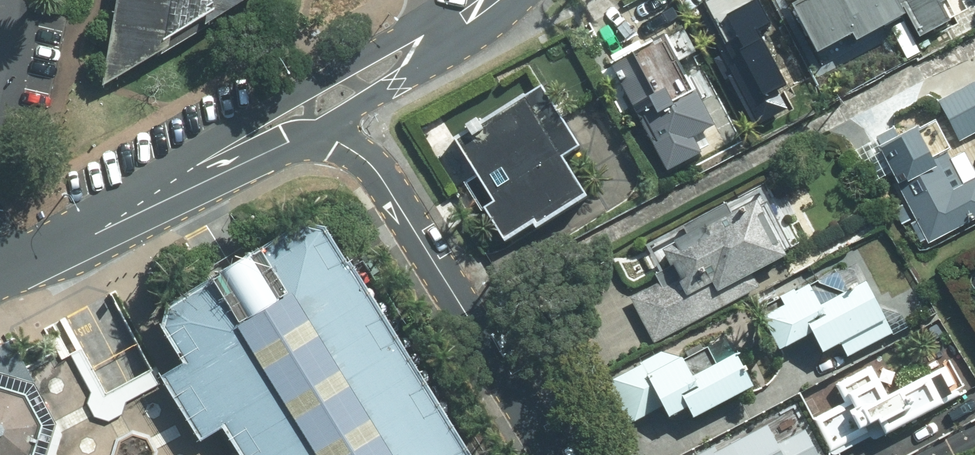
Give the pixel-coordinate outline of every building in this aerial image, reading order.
[(93,89),(242,0),(108,0),(93,89)] [(752,0),(721,0),(690,17),(751,132),(807,102),(752,0)] [(958,0),(780,0),(778,1),(814,67),(887,27),(902,54),(968,19),(958,0)] [(731,145),(678,22),(607,52),(660,175),(731,145)] [(584,138),(545,78),(460,132),(499,193),(488,200),(509,232),(536,215),(540,221),(592,188),(567,149),(584,138)] [(863,139),(920,245),(974,215),(974,168),(962,143),(974,136),(974,79),(863,139)] [(815,251),(770,170),(648,238),(666,270),(629,290),(656,339),(815,251)] [(325,228),(302,224),(271,243),(232,267),(170,305),(162,323),(187,363),(207,393),(226,424),(245,454),(463,454),(359,283),(325,228)] [(790,283),(746,306),(776,363),(825,337),(834,354),(886,327),(862,281),(805,310),(790,283)] [(57,424),(12,341),(0,347),(0,387),(26,395),(42,426),(34,454),(49,454),(57,424)] [(807,395),(839,454),(840,454),(971,386),(956,357),(892,390),(876,359),(807,395)] [(667,360),(604,391),(626,434),(676,409),(685,428),(752,395),(737,365),(682,392),(667,360)] [(166,376),(205,437),(226,424),(207,393),(187,363),(166,376)] [(42,426),(26,395),(0,387),(0,454),(34,454),(42,426)] [(695,454),(814,454),(792,409),(695,454)]
